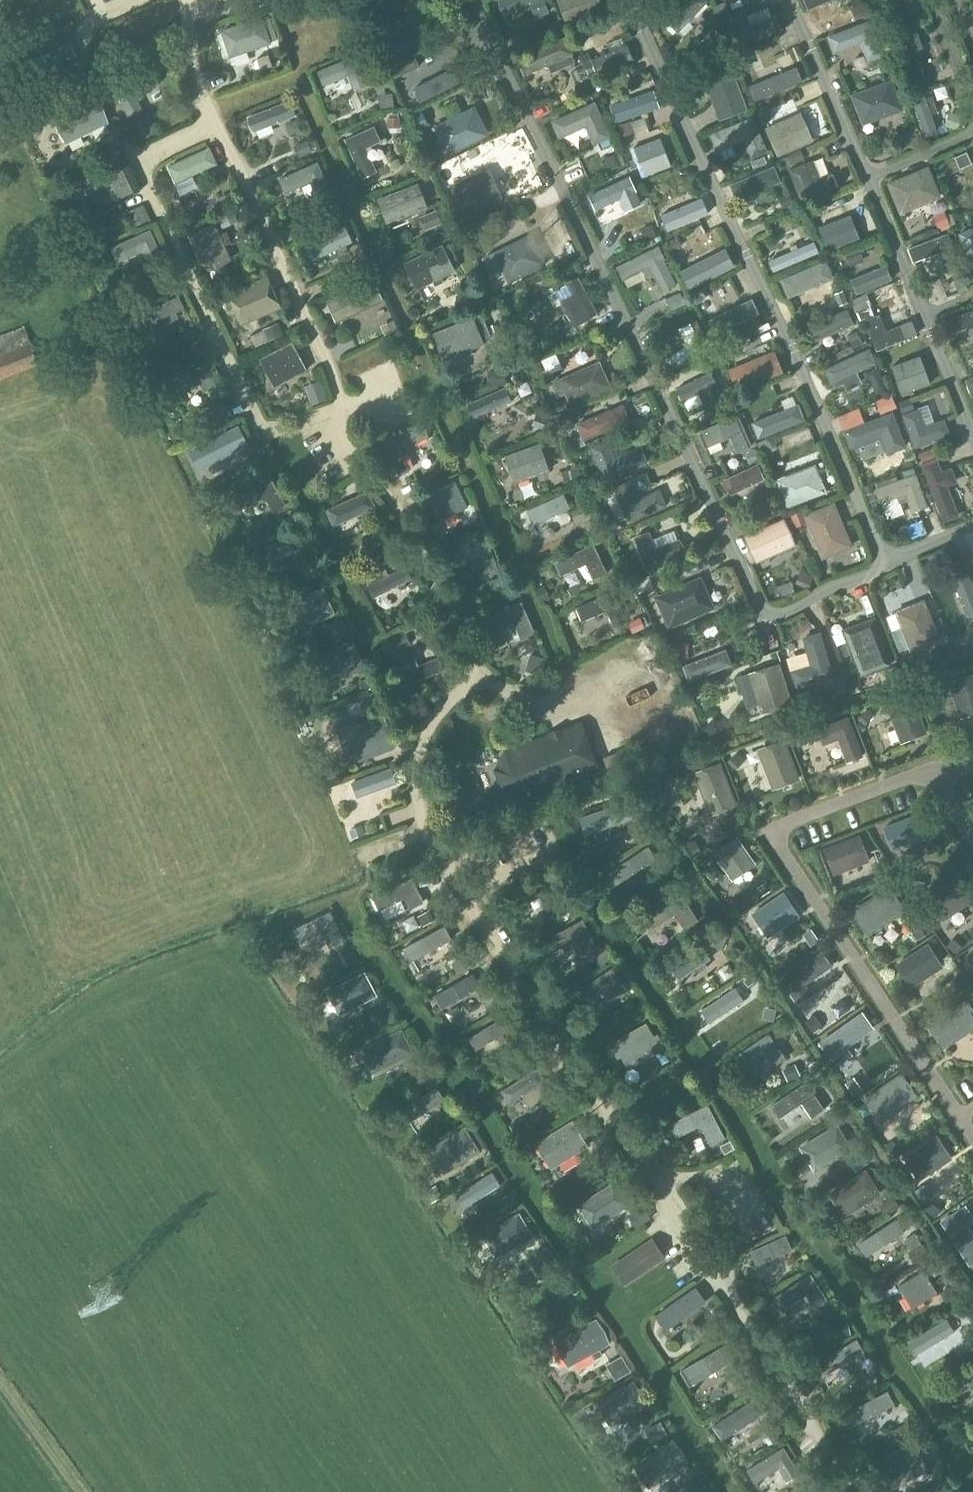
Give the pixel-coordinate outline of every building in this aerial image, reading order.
[(544,0),(500,0),(506,14),(531,3),(537,17),(549,12),(544,0)] [(603,12),(598,0),(559,0),(569,25),(603,12)] [(705,2),(707,0),(706,0),(667,0),(658,9),(679,30),(695,13),(698,16),(708,5),(705,2)] [(780,30),(774,15),(752,24),(745,8),(731,14),(743,45),(780,30)] [(385,61),(427,42),(415,14),(373,33),(385,61)] [(262,17),(221,30),(229,57),(271,44),(270,41),(277,39),(269,17),(263,19),(262,17)] [(873,20),(829,37),(836,54),(862,44),(869,63),(887,56),(873,20)] [(924,49),(918,33),(912,35),(908,26),(893,31),(911,83),(926,78),(917,51),(924,49)] [(565,37),(516,58),(524,76),(573,54),(565,37)] [(355,90),(369,84),(357,55),(318,71),(325,86),(348,76),(355,90)] [(880,65),(885,77),(896,72),(891,61),(880,65)] [(452,67),(411,88),(418,102),(459,81),(452,67)] [(129,117),(144,109),(136,95),(159,84),(153,70),(115,88),(129,117)] [(748,109),(733,71),(706,81),(721,119),(748,109)] [(903,108),(892,80),(855,95),(865,122),(903,108)] [(653,91),(613,105),(618,122),(659,108),(653,91)] [(802,112),(816,106),(811,96),(797,102),(802,112)] [(67,143),(110,123),(97,97),(55,117),(67,143)] [(257,128),(297,115),(291,98),(251,112),(257,128)] [(594,145),(611,137),(595,101),(552,121),(560,138),(586,126),(594,145)] [(941,135),(931,107),(909,115),(918,143),(941,135)] [(487,134),(475,108),(435,128),(447,154),(487,134)] [(813,140),(801,113),(768,128),(780,155),(813,140)] [(769,152),(754,117),(711,135),(718,152),(744,141),(752,159),(769,152)] [(367,148),(381,141),(375,127),(346,140),(363,178),(378,171),(367,148)] [(671,165),(661,139),(633,149),(643,176),(671,165)] [(175,181),(215,163),(209,148),(168,167),(175,181)] [(791,170),(803,204),(840,190),(834,174),(822,178),(816,161),(791,170)] [(286,194),(310,182),(317,196),(331,190),(319,162),(279,179),(286,194)] [(134,191),(120,163),(81,181),(88,195),(113,183),(120,198),(134,191)] [(940,196),(929,168),(900,180),(899,178),(889,182),(893,192),(895,191),(903,211),(940,196)] [(731,187),(738,203),(782,185),(775,169),(731,187)] [(491,170),(451,186),(462,216),(503,199),(491,170)] [(628,178),(590,196),(596,209),(621,198),(626,210),(640,204),(628,178)] [(388,223),(426,209),(417,184),(378,199),(388,223)] [(676,214),(665,218),(669,228),(703,216),(699,205),(688,209),(685,203),(673,208),(676,214)] [(819,230),(829,256),(861,244),(852,218),(819,230)] [(216,224),(189,235),(204,269),(230,258),(216,224)] [(958,233),(972,272),(972,227),(958,233)] [(149,266),(164,258),(151,230),(111,247),(118,263),(143,251),(149,266)] [(960,264),(948,233),(911,248),(916,261),(940,252),(946,269),(960,264)] [(532,235),(484,259),(492,275),(503,270),(510,284),(547,266),(532,235)] [(456,272),(443,244),(405,263),(418,290),(456,272)] [(665,259),(666,258),(659,246),(616,267),(623,280),(643,272),(646,275),(649,276),(654,276),(662,292),(676,285),(665,259)] [(735,270),(727,251),(681,275),(690,293),(735,270)] [(827,261),(782,281),(790,298),(835,279),(827,261)] [(575,326),(598,314),(579,277),(566,283),(575,299),(574,300),(570,302),(568,305),(567,309),(568,312),(575,326)] [(240,330),(282,312),(268,279),(227,297),(240,330)] [(344,318),(383,300),(376,285),(337,302),(344,318)] [(747,297),(711,316),(719,331),(756,312),(747,297)] [(942,323),(948,337),(972,326),(972,311),(942,323)] [(492,337),(483,314),(474,317),(473,316),(434,332),(446,361),(485,345),(483,340),(492,337)] [(917,334),(911,321),(888,331),(881,314),(867,320),(880,350),(917,334)] [(688,346),(665,359),(670,370),(705,350),(691,323),(679,330),(688,346)] [(40,364),(25,325),(0,335),(0,380),(40,364)] [(811,355),(838,349),(834,333),(807,339),(811,355)] [(262,358),(276,386),(306,370),(292,342),(262,358)] [(542,383),(587,363),(580,348),(535,368),(542,383)] [(870,348),(824,369),(831,385),(877,364),(870,348)] [(738,363),(741,371),(735,373),(740,385),(781,370),(776,357),(753,366),(750,358),(738,363)] [(900,400),(939,385),(933,369),(908,378),(902,360),(887,366),(900,400)] [(227,389),(213,361),(176,378),(182,392),(200,384),(204,392),(208,389),(212,396),(227,389)] [(611,387),(600,362),(553,383),(559,396),(567,392),(572,405),(611,387)] [(711,370),(677,387),(684,400),(705,389),(708,396),(703,398),(705,402),(710,400),(712,404),(724,398),(711,370)] [(830,385),(835,403),(864,396),(859,378),(830,385)] [(623,405),(576,424),(583,441),(630,422),(623,405)] [(805,420),(799,405),(754,423),(760,438),(805,420)] [(468,426),(472,435),(508,418),(503,409),(468,426)] [(951,435),(945,420),(926,427),(920,409),(905,415),(916,447),(951,435)] [(906,446),(893,413),(846,431),(852,447),(882,436),(889,453),(906,446)] [(739,416),(699,433),(707,450),(733,439),(739,453),(753,447),(739,416)] [(422,422),(383,440),(399,476),(411,471),(400,450),(429,437),(422,422)] [(205,470),(247,449),(237,430),(195,451),(205,470)] [(590,447),(606,482),(649,464),(642,447),(617,459),(608,439),(590,447)] [(550,471),(540,443),(505,456),(515,483),(550,471)] [(875,463),(864,464),(863,452),(855,453),(859,485),(877,483),(875,463)] [(951,467),(942,471),(937,458),(921,464),(943,522),(959,516),(948,486),(957,483),(951,467)] [(758,463),(723,479),(731,494),(766,479),(758,463)] [(816,466),(777,481),(787,509),(827,495),(816,466)] [(928,507),(917,474),(879,488),(884,502),(908,493),(915,512),(928,507)] [(235,496),(242,509),(265,496),(273,511),(286,504),(271,477),(235,496)] [(429,507),(437,504),(444,518),(468,507),(456,481),(424,496),(429,507)] [(668,508),(660,491),(639,500),(631,481),(611,490),(626,526),(668,508)] [(335,527),(377,507),(369,490),(326,510),(335,527)] [(852,546),(835,505),(808,516),(825,557),(852,546)] [(877,511),(884,534),(901,528),(894,506),(877,511)] [(795,545),(784,520),(747,536),(759,562),(795,545)] [(259,567),(305,548),(299,532),(252,552),(259,567)] [(635,538),(648,571),(689,555),(682,538),(657,548),(651,532),(635,538)] [(478,559),(483,575),(500,570),(489,539),(448,553),(452,567),(478,559)] [(607,573),(594,544),(554,562),(561,576),(586,564),(593,578),(607,573)] [(389,575),(386,568),(366,577),(375,597),(413,580),(406,567),(389,575)] [(671,630),(717,609),(702,576),(656,598),(671,630)] [(578,595),(588,593),(585,581),(560,588),(564,603),(580,599),(578,595)] [(284,604),(297,632),(335,614),(323,587),(284,604)] [(615,591),(577,608),(582,621),(607,611),(614,626),(627,620),(615,591)] [(926,599),(895,610),(911,651),(941,642),(926,599)] [(522,602),(482,618),(488,632),(513,621),(521,636),(535,631),(522,602)] [(853,653),(862,676),(892,664),(875,619),(845,630),(851,645),(844,648),(846,655),(853,653)] [(794,671),(799,687),(833,676),(821,634),(805,638),(813,666),(794,671)] [(310,659),(324,688),(365,668),(351,639),(310,659)] [(732,666),(726,650),(684,666),(690,682),(732,666)] [(631,660),(635,670),(648,665),(651,672),(658,669),(652,653),(631,660)] [(749,674),(763,715),(794,704),(780,663),(749,674)] [(950,682),(961,717),(972,713),(972,675),(950,682)] [(861,685),(858,677),(847,682),(850,689),(861,685)] [(833,692),(811,698),(814,708),(835,701),(833,692)] [(888,708),(902,742),(926,732),(913,698),(888,708)] [(839,741),(849,763),(865,756),(849,716),(818,729),(825,747),(839,741)] [(341,736),(350,763),(396,747),(386,720),(341,736)] [(601,773),(582,721),(504,749),(494,769),(503,792),(525,801),(601,773)] [(759,750),(774,788),(798,778),(784,741),(759,750)] [(695,773),(712,816),(740,806),(723,762),(695,773)] [(627,801),(579,818),(585,835),(633,819),(627,801)] [(920,814),(884,829),(893,851),(929,837),(920,814)] [(626,829),(581,841),(585,856),(630,844),(626,829)] [(859,835),(824,848),(834,875),(869,862),(859,835)] [(755,865),(737,839),(715,854),(733,881),(755,865)] [(972,901),(972,897),(958,876),(927,898),(944,921),(972,901)] [(890,886),(851,911),(867,936),(906,911),(890,886)] [(785,891),(753,912),(769,936),(801,915),(785,891)] [(649,933),(687,908),(678,894),(640,920),(649,933)] [(344,940),(330,911),(295,929),(301,942),(322,932),(330,947),(344,940)] [(584,954),(598,947),(583,919),(544,941),(551,953),(576,940),(584,954)] [(911,988),(943,967),(928,944),(896,964),(911,988)] [(824,952),(783,980),(798,1003),(812,993),(806,984),(833,966),(824,952)] [(585,1004),(603,992),(609,1001),(627,989),(613,967),(577,991),(585,1004)] [(689,1001),(702,975),(689,968),(675,994),(689,1001)] [(340,1016),(377,996),(365,972),(327,991),(340,1016)] [(474,991),(439,1004),(445,1022),(444,1023),(449,1037),(478,1027),(472,1010),(480,1007),(474,991)] [(972,1030),(972,1010),(966,999),(927,1024),(943,1049),(972,1030)] [(862,1012),(818,1042),(829,1057),(872,1028),(862,1012)] [(654,1035),(647,1022),(609,1044),(608,1045),(617,1060),(622,1057),(629,1069),(666,1048),(658,1033),(654,1035)] [(372,1074),(414,1053),(402,1029),(360,1050),(372,1074)] [(765,1054),(773,1067),(786,1058),(769,1034),(734,1058),(742,1070),(765,1054)] [(468,1055),(477,1069),(510,1049),(501,1035),(468,1055)] [(903,1074),(865,1100),(881,1123),(919,1097),(903,1074)] [(811,1117),(824,1108),(806,1082),(771,1106),(780,1119),(802,1103),(811,1117)] [(523,1117),(545,1109),(540,1096),(518,1104),(523,1117)] [(711,1145),(725,1138),(708,1104),(670,1124),(677,1137),(701,1125),(711,1145)] [(552,1168),(588,1146),(572,1120),(536,1142),(552,1168)] [(804,1146),(817,1169),(852,1148),(838,1125),(804,1146)] [(430,1148),(445,1173),(480,1151),(465,1127),(430,1148)] [(937,1136),(904,1158),(919,1181),(952,1159),(937,1136)] [(844,1217),(881,1194),(866,1169),(829,1192),(844,1217)] [(593,1226),(628,1205),(614,1183),(580,1205),(593,1226)] [(455,1221),(492,1194),(486,1186),(449,1213),(455,1221)] [(941,1222),(950,1235),(949,1236),(970,1267),(972,1264),(972,1232),(968,1225),(972,1222),(972,1217),(965,1205),(941,1222)] [(533,1237),(519,1212),(482,1234),(496,1258),(533,1237)] [(664,1257),(652,1239),(613,1266),(624,1284),(664,1257)] [(787,1281),(781,1267),(782,1267),(778,1256),(754,1265),(763,1290),(787,1281)] [(539,1263),(525,1271),(534,1287),(548,1279),(539,1263)] [(913,1308),(937,1294),(924,1270),(899,1285),(913,1308)] [(816,1308),(828,1300),(810,1273),(811,1274),(775,1297),(784,1310),(807,1295),(816,1308)] [(696,1288),(655,1315),(665,1330),(706,1302),(696,1288)] [(954,1347),(967,1339),(952,1314),(915,1338),(922,1350),(946,1335),(954,1347)] [(569,1366),(610,1344),(597,1319),(555,1341),(569,1366)] [(725,1345),(680,1371),(689,1386),(733,1360),(725,1345)] [(844,1363),(813,1378),(820,1393),(852,1378),(844,1363)] [(949,1385),(956,1398),(972,1387),(972,1370),(949,1385)] [(648,1406),(634,1381),(597,1401),(611,1426),(648,1406)] [(743,1410),(717,1447),(734,1460),(761,1423),(743,1410)] [(649,1488),(688,1463),(673,1439),(634,1464),(649,1488)] [(883,1459),(898,1485),(928,1468),(913,1442),(883,1459)] [(787,1481),(800,1473),(784,1447),(783,1447),(746,1469),(755,1483),(779,1468),(787,1481)]
